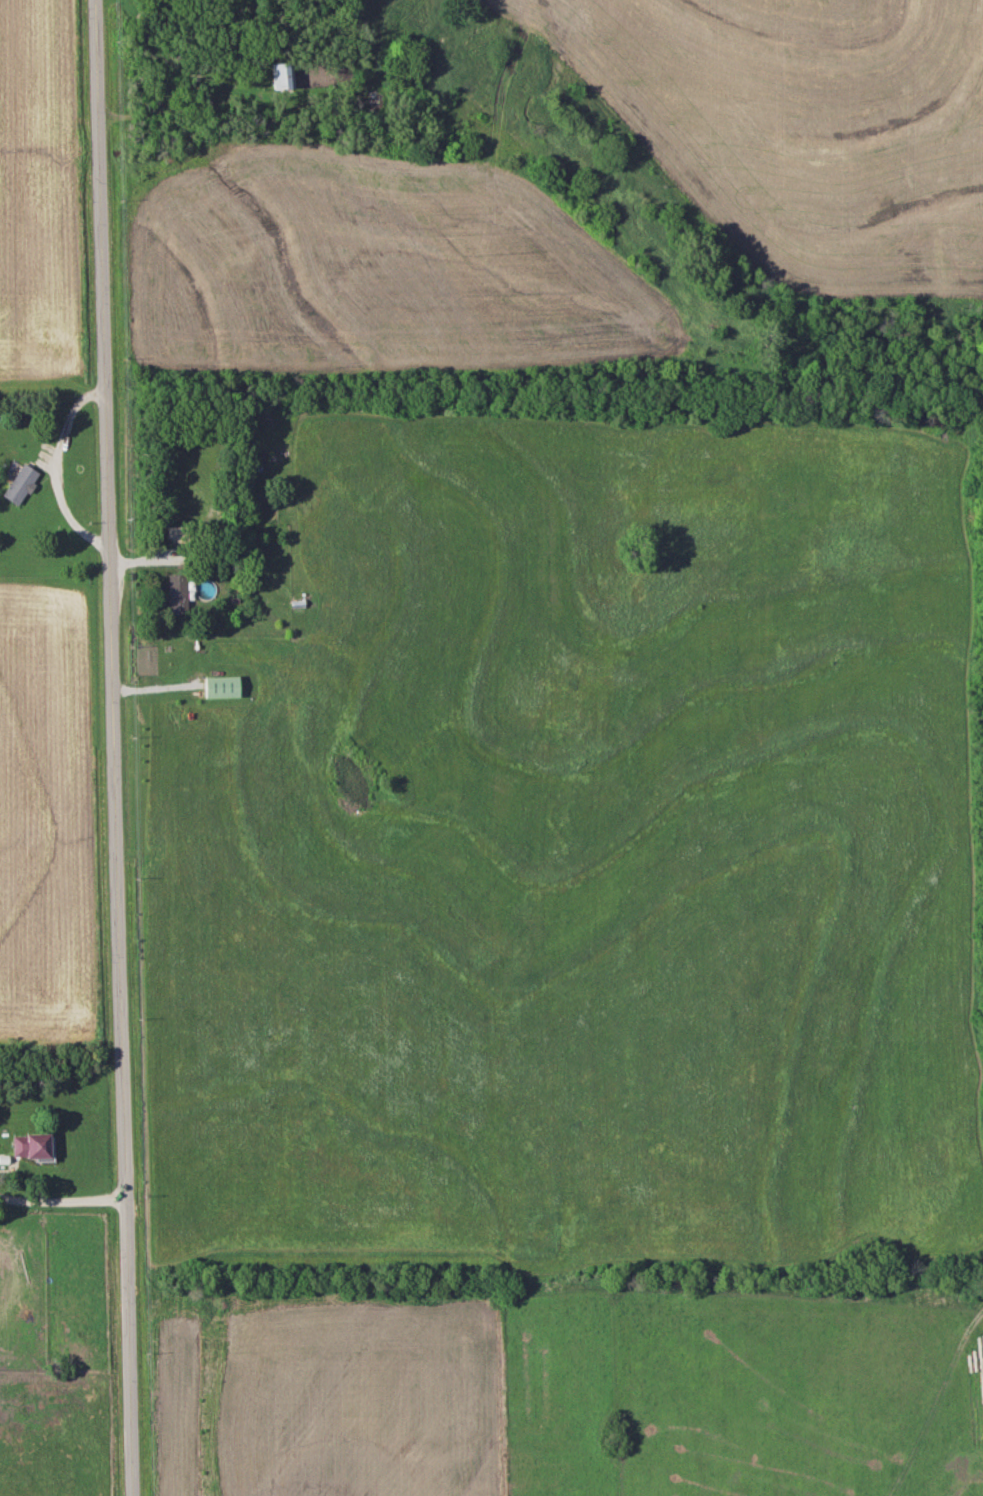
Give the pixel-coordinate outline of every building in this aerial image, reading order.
[(41,476),(25,464),(1,496),(17,508),(41,476)] [(186,575),(167,575),(167,613),(186,613),(186,575)] [(44,1136),(11,1136),(11,1160),(44,1160),(44,1136)]
